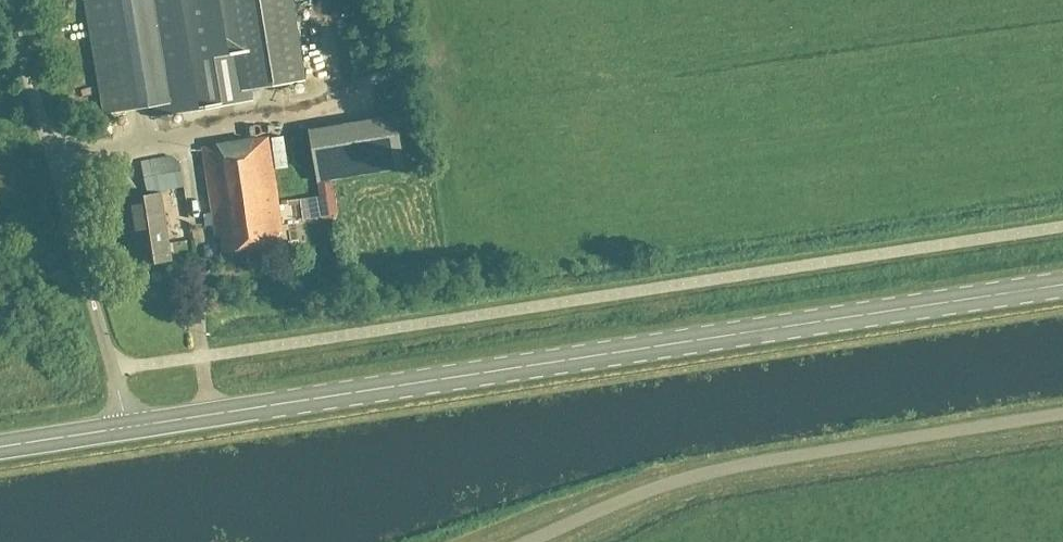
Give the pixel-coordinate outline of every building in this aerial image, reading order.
[(83,0),(102,116),(149,108),(151,118),(252,101),(250,90),(240,91),(237,76),(224,0),(86,0),(83,0)] [(237,76),(240,91),(250,90),(260,88),(305,80),(291,0),(224,0),(237,76)] [(367,0),(325,0),(326,25),(368,23),(367,0)] [(100,136),(111,135),(108,120),(97,121),(100,136)] [(280,245),(278,234),(281,234),(267,138),(201,148),(215,239),(219,238),(222,254),(280,245)] [(147,196),(183,189),(175,155),(139,164),(147,196)] [(319,200),(313,201),(317,218),(335,214),(329,183),(316,186),(319,200)] [(171,261),(163,213),(159,195),(123,201),(119,204),(122,219),(126,221),(129,221),(137,267),(171,261)]
